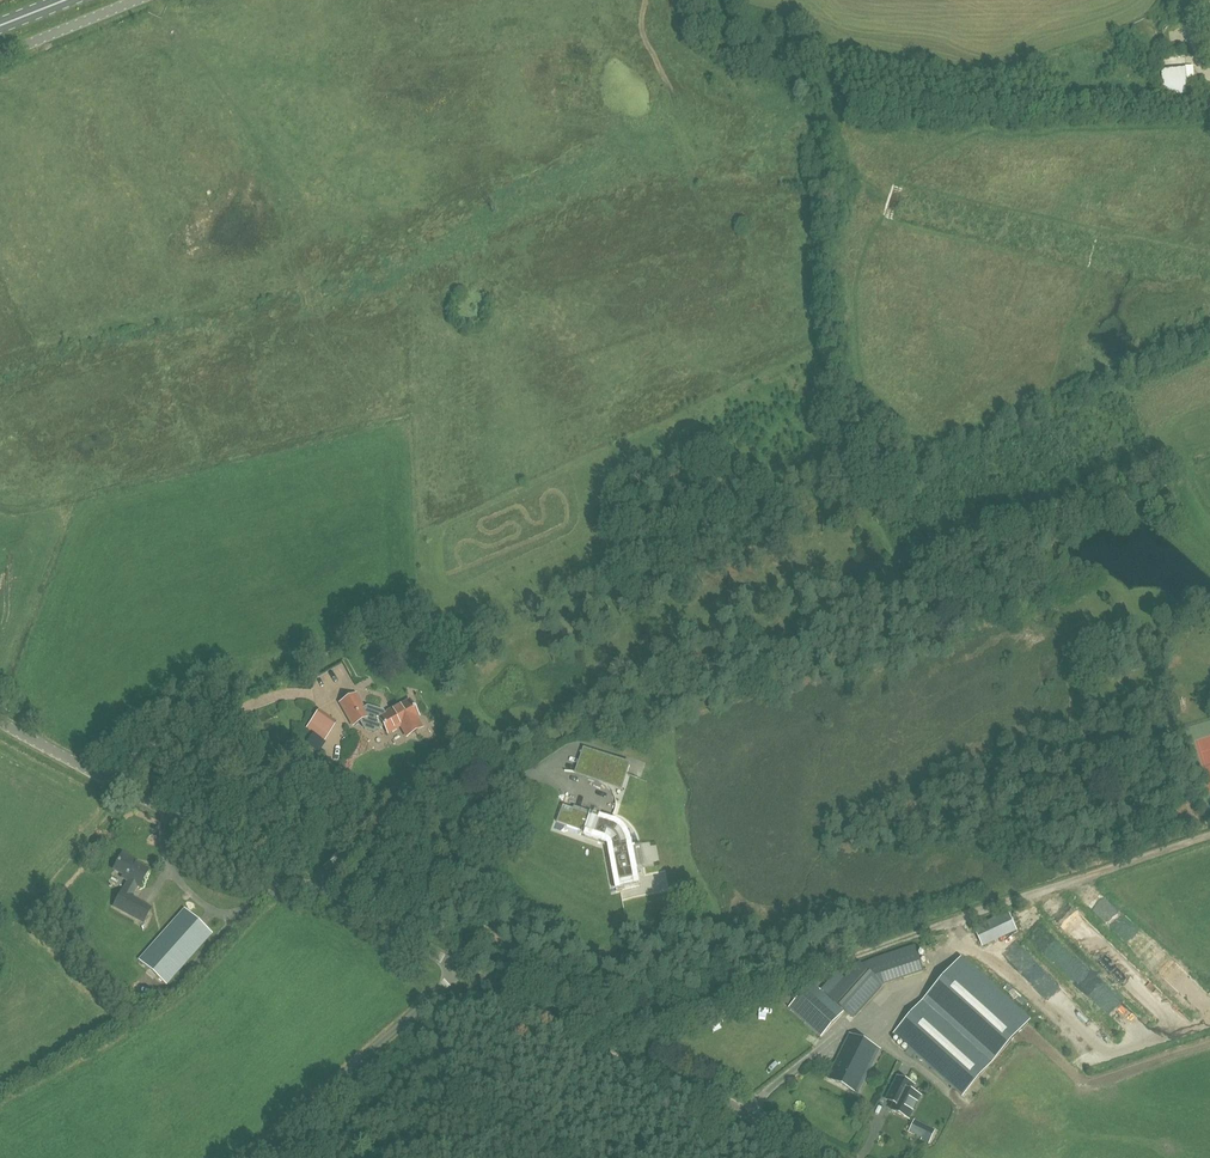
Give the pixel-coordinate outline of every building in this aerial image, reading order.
[(356,694),(340,703),(353,726),(361,721),(365,729),(376,730),(383,726),(388,734),(401,726),(407,737),(422,728),(416,718),(418,717),(409,700),(395,709),(394,708),(386,713),(387,713),(385,714),(383,711),(369,707),(365,710),(356,694)] [(318,710),(310,723),(328,735),(337,721),(323,712),(319,709),(318,710)] [(614,823),(611,822),(566,806),(564,811),(561,810),(557,822),(587,833),(600,837),(598,843),(600,844),(605,839),(607,840),(608,841),(609,841),(610,843),(611,844),(611,846),(612,847),(612,849),(615,865),(610,866),(614,887),(613,887),(613,888),(619,887),(620,890),(638,887),(630,844),(629,841),(629,839),(628,837),(626,834),(625,832),(623,830),(622,828),(620,827),(618,825),(616,824),(614,823)] [(120,891),(111,907),(141,923),(149,907),(130,897),(136,885),(139,886),(148,871),(135,864),(131,862),(132,859),(122,854),(113,871),(122,876),(127,879),(126,881),(127,882),(122,891),(120,891)] [(184,908),(138,960),(166,985),(212,933),(184,908)] [(974,928),(983,947),(1017,931),(1009,912),(974,928)] [(1032,1022),(962,959),(894,1034),(964,1098),(1032,1022)] [(855,1017),(863,1008),(885,985),(861,963),(831,998),(849,1015),(850,1013),(855,1017)] [(844,1013),(812,984),(789,1009),(821,1038),(844,1013)] [(850,1036),(829,1079),(857,1093),(878,1050),(850,1036)] [(895,1104),(891,1110),(909,1119),(920,1097),(911,1092),(914,1085),(898,1077),(887,1100),(895,1104)]
